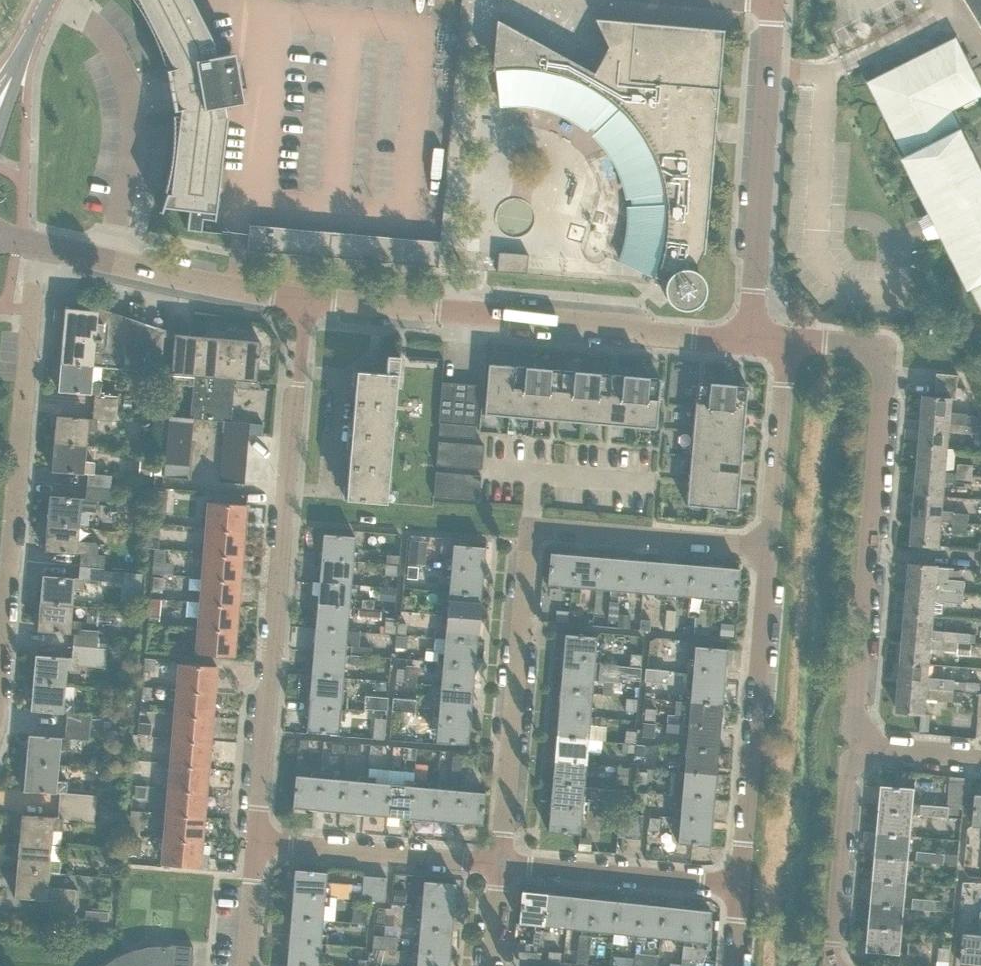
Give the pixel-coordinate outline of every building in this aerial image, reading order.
[(213,43),(192,0),(136,0),(137,3),(142,9),(146,16),(150,23),(153,30),(156,38),(159,45),(162,53),(165,60),(167,68),(161,69),(169,110),(174,109),(175,117),(175,125),(175,133),(175,141),(174,149),(173,157),(172,165),(170,173),(169,180),(167,188),(165,196),(162,203),(159,211),(161,211),(163,206),(188,209),(185,228),(200,230),(200,226),(202,211),(215,213),(226,117),(224,105),(238,102),(236,91),(240,91),(235,63),(231,64),(229,53),(215,55),(213,43)] [(980,24),(980,0),(966,0),(980,24)] [(492,68),(490,69),(490,70),(495,69),(499,102),(512,101),(524,102),(536,103),(547,106),(553,108),(558,110),(563,112),(566,113),(570,115),(577,119),(582,122),(586,125),(588,127),(589,126),(596,132),(595,133),(598,136),(603,141),(607,146),(609,150),(612,155),(615,159),(618,164),(620,168),(621,172),(624,179),(626,185),(628,193),(629,198),(631,197),(632,206),(630,207),(631,213),(630,220),(630,228),(629,235),(627,246),(624,254),(622,260),(621,263),(652,276),(651,277),(652,278),(653,276),(665,281),(665,282),(664,283),(664,284),(664,285),(663,287),(663,289),(664,290),(664,292),(664,293),(664,294),(664,295),(665,297),(666,298),(666,299),(667,301),(668,302),(670,303),(671,304),(672,305),(673,306),(674,306),(675,307),(676,307),(677,308),(678,308),(679,308),(680,309),(681,309),(682,309),(683,309),(685,309),(686,309),(687,309),(688,309),(689,308),(691,308),(692,308),(693,307),(694,306),(695,306),(696,305),(697,304),(699,303),(700,302),(701,301),(701,300),(702,299),(703,298),(703,296),(704,295),(704,293),(704,292),(705,290),(705,288),(705,287),(704,285),(704,283),(704,282),(703,280),(702,279),(702,278),(701,277),(700,276),(699,275),(699,274),(697,273),(697,272),(695,271),(693,270),(701,252),(703,252),(722,30),(595,19),(608,45),(597,65),(595,65),(592,57),(578,64),(496,20),(492,68)] [(952,110),(980,95),(980,88),(956,38),(868,82),(906,157),(904,158),(931,212),(925,215),(936,237),(942,235),(969,289),(972,287),(980,306),(980,168),(952,110)] [(438,267),(440,241),(249,224),(248,231),(247,250),(438,267)] [(526,274),(528,254),(498,252),(497,272),(526,274)] [(101,348),(104,312),(97,312),(97,311),(87,310),(84,306),(83,305),(82,304),(80,303),(78,302),(75,301),(74,301),(72,301),(70,301),(69,301),(66,302),(65,302),(63,303),(61,305),(60,306),(59,308),(57,310),(57,311),(56,313),(56,315),(56,316),(56,319),(56,321),(57,323),(59,327),(60,332),(61,336),(61,339),(61,342),(61,345),(60,363),(92,365),(92,368),(100,368),(102,348),(101,348)] [(122,370),(127,323),(127,318),(109,317),(110,313),(104,312),(101,348),(102,348),(100,368),(122,370)] [(161,372),(163,337),(163,330),(145,329),(145,324),(127,323),(122,370),(161,372)] [(173,333),(163,330),(163,337),(173,337),(170,373),(185,374),(189,334),(173,333)] [(185,374),(193,375),(234,379),(256,381),(260,341),(202,335),(202,331),(189,330),(189,334),(185,374)] [(355,370),(345,499),(381,502),(385,503),(385,502),(395,503),(396,493),(386,492),(397,374),(399,356),(386,354),(386,355),(379,354),(375,349),(369,355),(374,362),(364,371),(355,370)] [(485,388),(511,390),(513,365),(488,362),(485,388)] [(91,382),(92,368),(92,365),(60,363),(57,391),(94,394),(93,405),(117,408),(118,396),(100,394),(100,382),(91,382)] [(535,392),(537,367),(513,365),(511,390),(535,392)] [(559,394),(562,369),(537,367),(535,392),(559,394)] [(584,396),(586,371),(562,369),(559,394),(584,396)] [(608,399),(610,373),(586,371),(584,396),(608,399)] [(608,399),(633,401),(635,375),(610,373),(608,399)] [(936,385),(958,387),(959,375),(937,373),(936,385)] [(230,421),(234,379),(193,375),(189,417),(192,418),(224,420),(230,421)] [(658,403),(660,378),(635,375),(633,401),(658,403)] [(441,381),(438,422),(439,422),(448,423),(450,423),(454,383),(441,381)] [(694,406),(719,408),(721,383),(696,381),(694,406)] [(462,424),(466,384),(454,383),(450,423),(457,424),(462,424)] [(745,410),(747,385),(721,383),(719,408),(745,410)] [(474,425),(478,384),(466,384),(462,424),(466,425),(474,425)] [(957,399),(958,387),(936,385),(935,396),(924,396),(922,421),(950,423),(977,425),(977,416),(951,414),(952,398),(957,399)] [(508,415),(511,390),(485,388),(483,413),(508,415)] [(533,418),(535,392),(511,390),(508,415),(533,418)] [(557,420),(559,394),(535,392),(533,418),(557,420)] [(582,422),(584,396),(559,394),(557,420),(582,422)] [(606,424),(608,399),(584,396),(582,422),(606,424)] [(633,401),(608,399),(606,424),(630,426),(633,401)] [(656,428),(658,403),(633,401),(630,426),(656,428)] [(116,421),(117,408),(93,405),(92,417),(55,415),(53,442),(87,445),(88,430),(97,431),(98,420),(116,421)] [(717,432),(719,408),(694,406),(692,430),(717,432)] [(742,435),(745,410),(719,408),(717,432),(742,435)] [(189,417),(168,415),(167,428),(191,430),(192,418),(189,417)] [(249,422),(230,421),(224,420),(223,433),(248,435),(249,422)] [(976,435),(977,425),(950,423),(922,421),(920,445),(948,447),(949,432),(976,435)] [(448,423),(439,422),(438,435),(447,436),(448,423)] [(457,424),(450,423),(448,423),(447,436),(456,436),(457,424)] [(465,437),(466,425),(462,424),(457,424),(456,436),(465,437)] [(474,438),(475,425),(474,425),(466,425),(465,437),(474,438)] [(190,442),(191,430),(167,428),(166,440),(190,442)] [(715,457),(717,432),(692,430),(690,455),(715,457)] [(740,459),(742,435),(717,432),(715,457),(740,459)] [(247,447),(248,435),(223,433),(222,445),(247,447)] [(189,454),(190,442),(166,440),(165,452),(189,454)] [(447,441),(437,441),(436,453),(445,454),(447,441)] [(456,442),(447,441),(445,454),(455,454),(456,442)] [(85,460),(87,445),(53,442),(50,470),(87,473),(86,485),(110,487),(111,474),(93,473),(94,461),(85,460)] [(465,443),(456,442),(455,454),(464,455),(465,443)] [(474,444),(465,443),(464,455),(473,456),(474,444)] [(482,457),(483,445),(474,444),(473,456),(482,457)] [(246,459),(247,447),(222,445),(221,457),(246,459)] [(946,471),(948,447),(920,445),(918,469),(946,472),(946,471)] [(188,466),(189,454),(165,452),(164,464),(188,466)] [(445,454),(436,453),(435,465),(444,466),(445,454)] [(455,454),(445,454),(444,466),(454,466),(455,454)] [(464,455),(455,454),(454,466),(463,467),(464,455)] [(473,456),(464,455),(463,467),(472,468),(473,456)] [(713,481),(715,457),(690,455),(688,479),(713,481)] [(482,457),(473,456),(472,468),(481,469),(482,457)] [(245,471),(246,459),(221,457),(220,469),(245,471)] [(738,483),(740,459),(715,457),(713,481),(738,483)] [(138,474),(151,475),(152,461),(139,459),(138,474)] [(957,472),(973,474),(974,465),(958,463),(957,472)] [(187,478),(188,466),(164,464),(163,477),(187,478)] [(244,483),(245,471),(220,469),(219,481),(244,483)] [(957,472),(946,471),(946,472),(918,469),(916,494),(944,496),(945,480),(972,482),(973,474),(957,472)] [(444,472),(435,471),(434,483),(443,484),(444,472)] [(453,472),(444,472),(443,484),(452,485),(453,472)] [(462,473),(453,472),(452,485),(461,485),(462,473)] [(471,474),(462,473),(461,485),(470,486),(471,474)] [(480,475),(471,474),(470,486),(479,487),(480,475)] [(711,506),(713,481),(688,479),(686,504),(711,506)] [(736,509),(738,483),(713,481),(711,506),(736,509)] [(443,484),(434,483),(433,495),(442,496),(443,484)] [(452,485),(443,484),(442,496),(451,497),(452,485)] [(109,500),(110,487),(86,485),(85,497),(48,494),(46,522),(79,525),(81,509),(95,511),(97,499),(109,500)] [(461,485),(452,485),(451,497),(460,497),(461,485)] [(470,486),(461,485),(460,497),(469,498),(470,486)] [(479,487),(470,486),(469,498),(478,499),(479,487)] [(126,511),(144,502),(139,490),(120,500),(126,511)] [(166,490),(154,490),(153,497),(166,498),(166,490)] [(944,496),(916,494),(913,518),(942,520),(952,521),(969,523),(980,524),(980,512),(969,511),(969,513),(955,512),(942,510),(944,496)] [(205,527),(244,530),(246,504),(207,501),(205,527)] [(939,546),(942,520),(913,518),(911,543),(939,546)] [(968,531),(969,523),(952,521),(952,530),(968,531)] [(77,540),(79,525),(46,522),(43,550),(80,553),(79,565),(103,567),(104,555),(85,553),(87,541),(77,540)] [(147,537),(158,538),(159,527),(147,526),(147,537)] [(242,555),(244,530),(205,527),(203,552),(242,555)] [(320,558),(358,561),(358,552),(353,551),(354,536),(322,533),(320,558)] [(445,568),(482,572),(485,547),(453,544),(451,559),(446,559),(445,568)] [(164,573),(165,549),(152,549),(151,573),(164,573)] [(418,563),(419,550),(408,549),(407,562),(418,563)] [(239,580),(242,555),(203,552),(201,577),(239,580)] [(570,592),(574,554),(549,552),(547,584),(562,586),(562,591),(570,592)] [(398,564),(399,554),(386,553),(385,563),(398,564)] [(594,588),(597,556),(574,554),(570,592),(580,592),(580,587),(594,588)] [(618,595),(621,558),(597,556),(594,588),(609,589),(609,595),(618,595)] [(357,570),(358,561),(320,558),(318,581),(350,584),(352,569),(357,570)] [(642,592),(644,560),(621,558),(618,595),(627,596),(627,591),(642,592)] [(665,599),(668,562),(644,560),(642,592),(656,593),(656,599),(665,599)] [(689,596),(691,564),(668,562),(665,599),(673,600),(674,595),(689,596)] [(907,588),(963,593),(964,583),(953,582),(953,581),(948,580),(949,567),(938,566),(938,564),(910,562),(907,588)] [(397,575),(397,564),(385,563),(384,574),(397,575)] [(712,603),(715,566),(691,564),(689,596),(703,597),(703,602),(712,603)] [(102,580),(103,567),(79,565),(78,577),(41,574),(39,602),(73,605),(75,589),(84,590),(84,587),(93,588),(93,579),(102,580)] [(418,566),(407,565),(406,578),(417,579),(418,566)] [(715,566),(712,603),(720,604),(721,599),(736,600),(739,568),(715,566)] [(480,596),(482,572),(445,568),(445,576),(450,577),(448,593),(480,596)] [(162,590),(163,577),(152,576),(152,589),(162,590)] [(237,605),(239,580),(201,577),(199,601),(237,605)] [(349,598),(350,584),(318,581),(316,604),(354,608),(354,599),(349,598)] [(395,588),(379,587),(378,599),(394,601),(395,588)] [(962,601),(963,593),(907,588),(905,613),(933,615),(935,599),(962,601)] [(478,621),(480,596),(448,593),(447,606),(442,605),(441,617),(478,621)] [(413,596),(404,595),(403,608),(412,609),(413,596)] [(159,622),(160,598),(149,598),(148,621),(159,622)] [(360,608),(373,609),(374,599),(361,598),(360,608)] [(616,621),(617,601),(608,600),(606,620),(616,621)] [(235,630),(237,605),(199,601),(197,626),(235,630)] [(617,601),(616,621),(616,626),(633,628),(634,614),(621,613),(622,602),(617,601)] [(97,647),(98,636),(98,630),(80,628),(81,620),(72,619),(73,605),(39,602),(37,630),(73,633),(72,645),(97,647)] [(353,616),(354,608),(316,604),(314,628),(346,630),(348,616),(353,616)] [(380,616),(380,611),(358,608),(357,617),(375,618),(375,616),(380,616)] [(708,635),(712,610),(699,608),(696,634),(708,635)] [(674,630),(677,610),(665,609),(663,629),(674,630)] [(568,622),(569,611),(555,610),(555,621),(568,622)] [(578,610),(570,610),(569,622),(578,623),(578,610)] [(932,629),(933,615),(905,613),(903,637),(931,639),(969,642),(970,633),(959,632),(932,629)] [(734,632),(736,617),(719,616),(718,630),(734,632)] [(476,645),(478,621),(441,617),(440,623),(446,624),(444,642),(476,645)] [(651,619),(640,618),(639,628),(650,629),(651,619)] [(394,633),(396,620),(385,619),(383,632),(394,633)] [(405,634),(406,623),(397,622),(396,633),(405,634)] [(233,655),(235,630),(197,626),(195,652),(233,655)] [(345,645),(346,630),(314,628),(312,651),(350,654),(350,645),(345,645)] [(578,659),(599,661),(600,650),(595,649),(596,636),(565,633),(562,666),(578,667),(578,659)] [(406,648),(407,635),(396,634),(395,647),(406,648)] [(392,645),(393,636),(384,635),(383,644),(392,645)] [(98,636),(97,647),(106,647),(113,648),(114,637),(98,636)] [(969,643),(969,642),(931,639),(903,637),(901,661),(929,664),(931,647),(971,651),(972,643),(969,643)] [(682,651),(682,642),(670,640),(669,649),(682,651)] [(474,670),(476,645),(444,642),(443,653),(438,652),(437,656),(437,660),(437,666),(474,670)] [(105,667),(106,647),(97,647),(72,645),(71,657),(34,654),(32,682),(65,684),(66,669),(75,670),(76,665),(105,667)] [(707,679),(723,681),(726,648),(694,645),(693,658),(688,658),(687,669),(708,671),(707,679)] [(425,650),(424,659),(437,660),(437,656),(438,652),(433,652),(433,650),(425,650)] [(349,663),(350,654),(312,651),(311,674),(342,677),(344,663),(349,663)] [(629,666),(628,679),(639,680),(641,667),(639,667),(640,654),(630,653),(629,666)] [(155,671),(156,659),(143,658),(142,670),(155,671)] [(598,680),(599,661),(578,659),(578,667),(562,666),(560,689),(592,692),(593,680),(598,680)] [(901,661),(899,686),(954,691),(963,691),(979,692),(980,692),(980,683),(928,679),(929,664),(901,661)] [(176,688),(214,691),(216,666),(178,662),(176,688)] [(628,679),(629,666),(618,665),(616,678),(628,679)] [(472,694),(474,670),(437,666),(436,670),(442,670),(440,691),(472,694)] [(404,681),(405,668),(396,667),(395,681),(404,681)] [(655,681),(656,668),(645,667),(644,680),(655,681)] [(656,668),(655,681),(667,682),(668,669),(656,668)] [(721,704),(723,681),(707,679),(708,671),(687,669),(685,689),(690,689),(689,701),(721,704)] [(341,689),(342,677),(311,674),(309,698),(325,699),(324,707),(345,709),(347,690),(341,689)] [(620,682),(602,681),(601,693),(619,694),(620,682)] [(64,700),(65,684),(32,682),(30,710),(66,713),(65,725),(89,727),(90,714),(72,712),(73,701),(64,700)] [(385,690),(385,682),(374,682),(374,690),(385,690)] [(150,699),(151,686),(141,686),(140,699),(150,699)] [(926,698),(953,701),(954,691),(899,686),(897,711),(921,713),(925,713),(926,698)] [(212,716),(214,691),(176,688),(173,713),(212,716)] [(590,707),(592,692),(560,689),(558,713),(595,716),(596,707),(590,707)] [(134,691),(117,690),(116,697),(116,703),(118,703),(117,723),(132,723),(133,704),(134,691)] [(469,719),(472,694),(440,691),(439,697),(434,697),(432,715),(469,719)] [(375,709),(376,696),(365,695),(363,708),(375,709)] [(376,696),(375,709),(387,710),(388,697),(376,696)] [(403,711),(404,698),(392,697),(391,710),(403,711)] [(635,711),(636,698),(626,697),(624,710),(635,711)] [(344,721),(345,709),(324,707),(325,699),(309,698),(306,731),(338,733),(339,720),(344,721)] [(404,698),(403,711),(415,712),(415,699),(404,698)] [(658,707),(674,708),(674,704),(675,700),(658,699),(658,707)] [(719,728),(721,704),(689,701),(688,714),(666,712),(666,723),(682,724),(719,728)] [(654,717),(655,704),(644,704),(643,717),(654,717)] [(210,741),(212,716),(173,713),(171,738),(210,741)] [(594,725),(595,716),(558,713),(556,736),(587,739),(589,724),(594,725)] [(467,744),(469,719),(432,715),(431,727),(436,728),(435,741),(467,744)] [(150,736),(151,724),(138,723),(137,735),(150,736)] [(650,737),(651,724),(642,723),(641,737),(650,737)] [(920,723),(919,732),(929,733),(930,723),(920,723)] [(717,751),(719,728),(682,724),(681,733),(686,733),(685,748),(717,751)] [(88,740),(89,727),(65,725),(64,737),(28,734),(25,762),(58,764),(59,749),(69,750),(70,738),(88,740)] [(634,743),(635,730),(625,729),(623,742),(634,743)] [(586,753),(587,739),(556,736),(554,759),(591,763),(591,754),(586,753)] [(307,747),(307,738),(299,737),(299,747),(307,747)] [(208,766),(210,741),(171,738),(169,763),(208,766)] [(343,752),(344,743),(331,742),(330,751),(343,752)] [(359,753),(360,744),(348,743),(347,752),(359,753)] [(633,755),(634,744),(626,743),(625,754),(633,755)] [(643,757),(644,744),(636,743),(634,756),(643,757)] [(413,762),(414,749),(403,748),(402,761),(413,762)] [(715,774),(717,751),(685,748),(684,763),(679,762),(678,771),(715,774)] [(462,751),(452,750),(451,762),(461,763),(462,751)] [(473,767),(474,754),(463,753),(462,766),(473,767)] [(590,771),(591,763),(554,759),(552,783),(583,786),(585,771),(590,771)] [(387,815),(390,783),(375,782),(377,760),(368,760),(367,776),(363,813),(387,815)] [(57,780),(58,764),(25,762),(23,790),(59,793),(58,805),(96,808),(96,795),(65,792),(66,780),(57,780)] [(140,779),(141,762),(130,762),(128,778),(140,779)] [(433,820),(436,788),(424,787),(426,763),(415,762),(414,780),(413,780),(410,817),(433,820)] [(205,791),(208,766),(169,763),(167,788),(205,791)] [(627,784),(628,767),(616,767),(615,783),(627,784)] [(646,784),(647,771),(635,770),(635,784),(646,784)] [(316,809),(320,772),(311,771),(311,776),(295,775),(292,806),(316,809)] [(713,798),(715,774),(678,771),(677,780),(682,780),(681,795),(713,798)] [(340,811),(343,779),(328,778),(329,772),(320,772),(316,809),(340,811)] [(363,813),(367,776),(358,775),(357,780),(343,779),(340,811),(363,813)] [(950,776),(947,806),(950,806),(949,814),(959,815),(960,808),(963,808),(965,778),(950,776)] [(410,817),(413,780),(405,779),(404,785),(390,783),(387,815),(410,817)] [(582,800),(583,786),(552,783),(550,806),(587,809),(587,801),(582,800)] [(456,822),(460,785),(451,784),(451,789),(436,788),(433,820),(456,822)] [(144,798),(145,786),(134,785),(133,798),(144,798)] [(460,785),(456,822),(481,824),(484,792),(469,791),(469,785),(460,785)] [(882,786),(880,810),(912,812),(912,814),(920,814),(934,816),(935,805),(913,803),(914,788),(882,786)] [(203,816),(205,791),(167,788),(165,813),(203,816)] [(976,794),(973,826),(980,826),(980,794),(976,794)] [(711,821),(713,798),(681,795),(680,809),(675,809),(674,818),(711,821)] [(95,821),(96,808),(58,805),(57,817),(21,814),(18,841),(52,844),(53,828),(62,829),(63,818),(95,821)] [(935,805),(934,816),(949,817),(949,814),(950,806),(947,806),(935,805)] [(586,818),(587,809),(550,806),(547,830),(579,833),(581,818),(586,818)] [(139,830),(140,811),(130,810),(128,830),(139,830)] [(878,833),(910,836),(912,814),(912,812),(880,810),(878,833)] [(628,838),(631,814),(619,812),(617,836),(628,838)] [(201,841),(203,816),(165,813),(163,837),(201,841)] [(631,814),(628,838),(640,839),(643,815),(631,814)] [(659,830),(660,818),(649,817),(648,829),(659,830)] [(709,846),(711,821),(674,818),(673,827),(678,827),(677,843),(709,846)] [(610,835),(611,824),(599,823),(598,834),(610,835)] [(908,859),(910,836),(878,833),(876,856),(908,859)] [(199,866),(201,841),(163,837),(161,863),(199,866)] [(126,853),(139,855),(140,848),(141,844),(141,841),(128,840),(126,853)] [(50,859),(52,844),(18,841),(16,869),(49,871),(58,872),(59,860),(50,859)] [(118,865),(120,851),(107,850),(106,864),(118,865)] [(930,863),(931,852),(917,851),(916,861),(930,863)] [(931,852),(930,863),(944,864),(944,863),(945,853),(931,852)] [(945,853),(944,863),(956,864),(957,855),(945,853)] [(906,882),(908,859),(876,856),(874,879),(906,882)] [(48,886),(49,871),(16,869),(14,897),(50,900),(49,915),(73,917),(75,889),(48,886)] [(292,893),(329,896),(330,887),(325,887),(326,872),(294,869),(292,893)] [(373,900),(375,875),(363,875),(361,899),(373,900)] [(375,875),(373,900),(384,900),(386,876),(375,875)] [(904,906),(906,882),(874,879),(872,903),(904,906)] [(416,904),(453,907),(455,883),(423,880),(422,895),(417,895),(416,904)] [(401,903),(402,891),(392,890),(391,902),(401,903)] [(542,931),(546,893),(521,891),(518,923),(534,924),(533,930),(542,931)] [(329,905),(329,896),(292,893),(290,917),(322,919),(323,905),(329,905)] [(566,928),(570,896),(546,893),(542,931),(551,932),(551,926),(566,928)] [(589,935),(593,898),(570,896),(566,928),(580,929),(580,935),(589,935)] [(613,933),(616,900),(593,898),(589,935),(598,936),(598,931),(613,933)] [(926,909),(927,899),(913,898),(912,908),(926,909)] [(927,899),(926,909),(940,910),(941,900),(927,899)] [(635,940),(639,903),(616,900),(613,933),(627,934),(627,939),(635,940)] [(659,937),(663,905),(639,903),(635,940),(644,941),(645,936),(659,937)] [(902,929),(904,906),(872,903),(870,926),(902,929)] [(451,930),(453,907),(416,904),(415,913),(420,913),(419,928),(451,930)] [(682,945),(686,908),(663,905),(659,937),(674,939),(673,944),(682,945)] [(108,912),(108,908),(100,908),(91,907),(91,910),(85,910),(84,919),(107,921),(108,912)] [(366,920),(367,908),(355,907),(354,919),(366,920)] [(384,922),(385,909),(376,908),(375,922),(384,922)] [(686,908),(682,945),(691,946),(692,941),(707,942),(710,910),(686,908)] [(980,911),(978,934),(963,932),(960,964),(980,965),(980,911)] [(321,934),(322,919),(290,917),(288,940),(325,943),(326,934),(321,934)] [(900,953),(902,929),(870,926),(868,950),(900,953)] [(412,942),(412,951),(449,954),(451,930),(419,928),(418,942),(412,942)] [(364,944),(365,931),(344,930),(343,943),(364,944)] [(396,950),(398,936),(373,934),(371,948),(396,950)] [(576,950),(575,962),(585,963),(587,951),(589,935),(580,935),(578,934),(576,950)] [(325,943),(288,940),(286,963),(316,965),(318,965),(319,952),(325,952),(325,943)] [(539,959),(540,945),(516,943),(515,957),(539,959)] [(922,955),(923,944),(909,943),(908,953),(922,955)] [(192,946),(169,944),(168,948),(162,947),(159,947),(152,948),(146,949),(139,950),(136,951),(130,953),(127,954),(121,956),(115,959),(112,961),(110,963),(105,965),(191,965),(192,946)] [(951,948),(940,947),(939,965),(950,965),(951,948)] [(449,954),(412,951),(411,959),(416,960),(416,965),(448,965),(449,954)] [(658,955),(634,953),(633,965),(656,965),(658,955)] [(624,965),(625,956),(612,955),(612,964),(624,965)]
